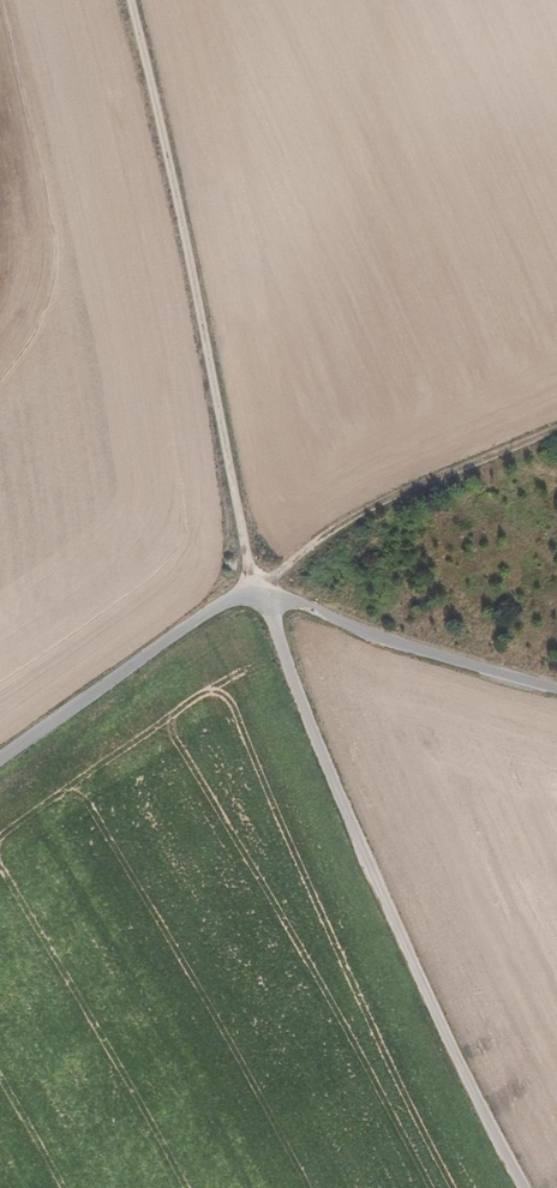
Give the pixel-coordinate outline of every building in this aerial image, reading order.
[(229,569),(230,560),(221,560),(221,568),(229,569)]
